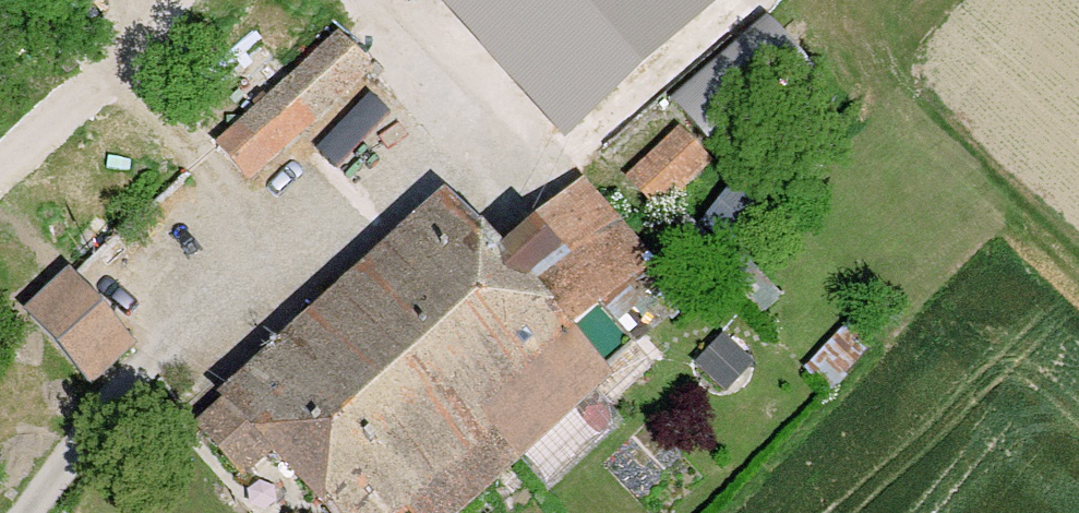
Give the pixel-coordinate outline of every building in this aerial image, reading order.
[(565,111),(688,0),(464,0),(565,111)] [(338,36),(218,141),(246,172),(365,67),(338,36)] [(632,175),(658,206),(706,160),(679,130),(632,175)] [(196,423),(237,469),(268,441),(331,512),(398,512),(409,503),(418,512),(446,512),(602,374),(564,332),(649,257),(583,183),(499,257),(448,200),(196,423)] [(129,343),(67,274),(29,308),(91,377),(129,343)] [(556,484),(622,413),(598,390),(531,461),(556,484)]
